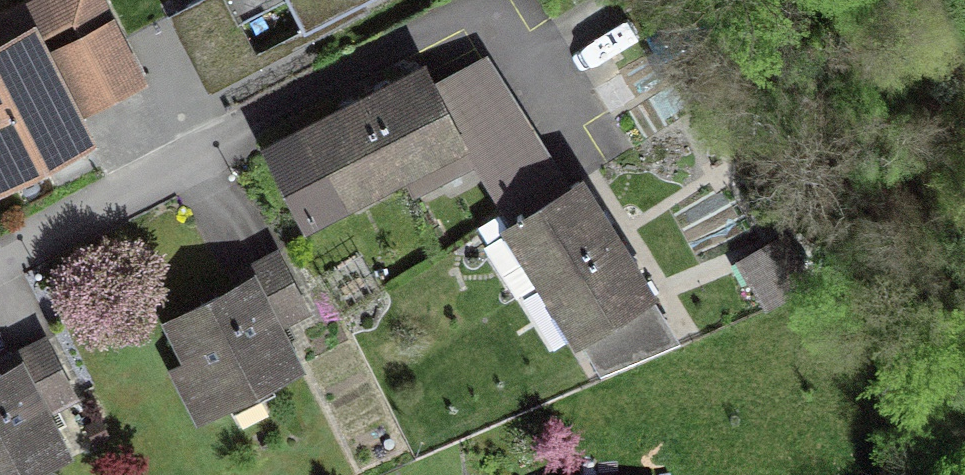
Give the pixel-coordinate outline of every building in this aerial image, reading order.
[(0,20),(0,181),(87,139),(38,39),(72,23),(111,102),(139,88),(96,0),(42,0),(0,20)] [(237,23),(289,0),(226,0),(237,23)] [(308,26),(367,0),(296,0),(308,26)] [(425,72),(366,105),(404,174),(413,191),(474,160),(456,129),(440,101),(425,72)] [(489,73),(440,101),(456,129),(506,101),(489,73)] [(523,129),(506,101),(456,129),(474,160),(523,129)] [(366,105),(271,150),(306,221),(404,174),(366,105)] [(523,129),(474,160),(494,191),(544,159),(523,129)] [(544,159),(494,191),(509,213),(479,232),(519,295),(547,277),(613,236),(579,182),(564,192),(544,159)] [(613,236),(547,277),(603,367),(675,341),(613,236)] [(251,285),(170,321),(157,327),(196,413),(297,368),(276,322),(302,310),(278,256),(245,271),(251,285)] [(0,377),(0,474),(20,474),(63,452),(41,410),(72,394),(45,341),(4,362),(10,372),(0,377)]
